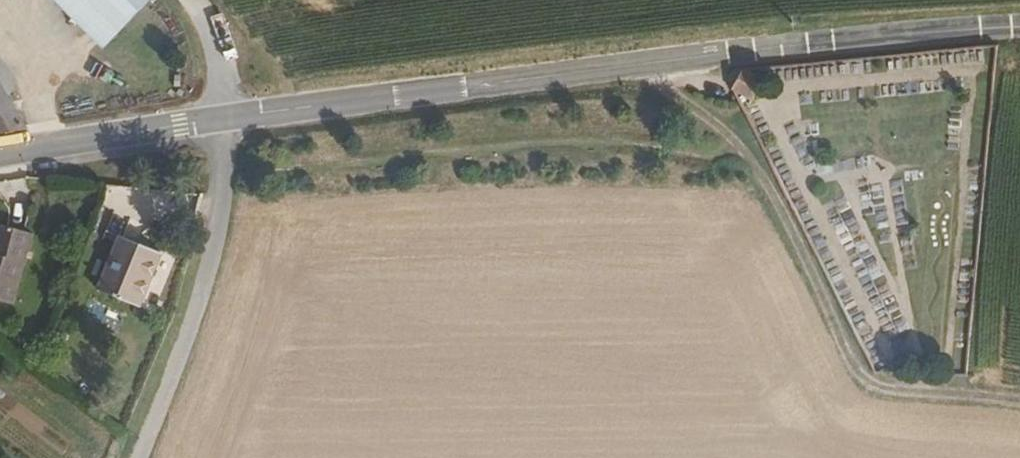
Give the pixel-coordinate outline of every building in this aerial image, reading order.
[(104,46),(149,0),(57,0),(104,46)] [(27,128),(0,82),(0,133),(27,128)] [(29,253),(35,233),(4,225),(0,236),(0,299),(13,303),(29,253)] [(140,309),(163,255),(123,239),(100,292),(140,309)]
